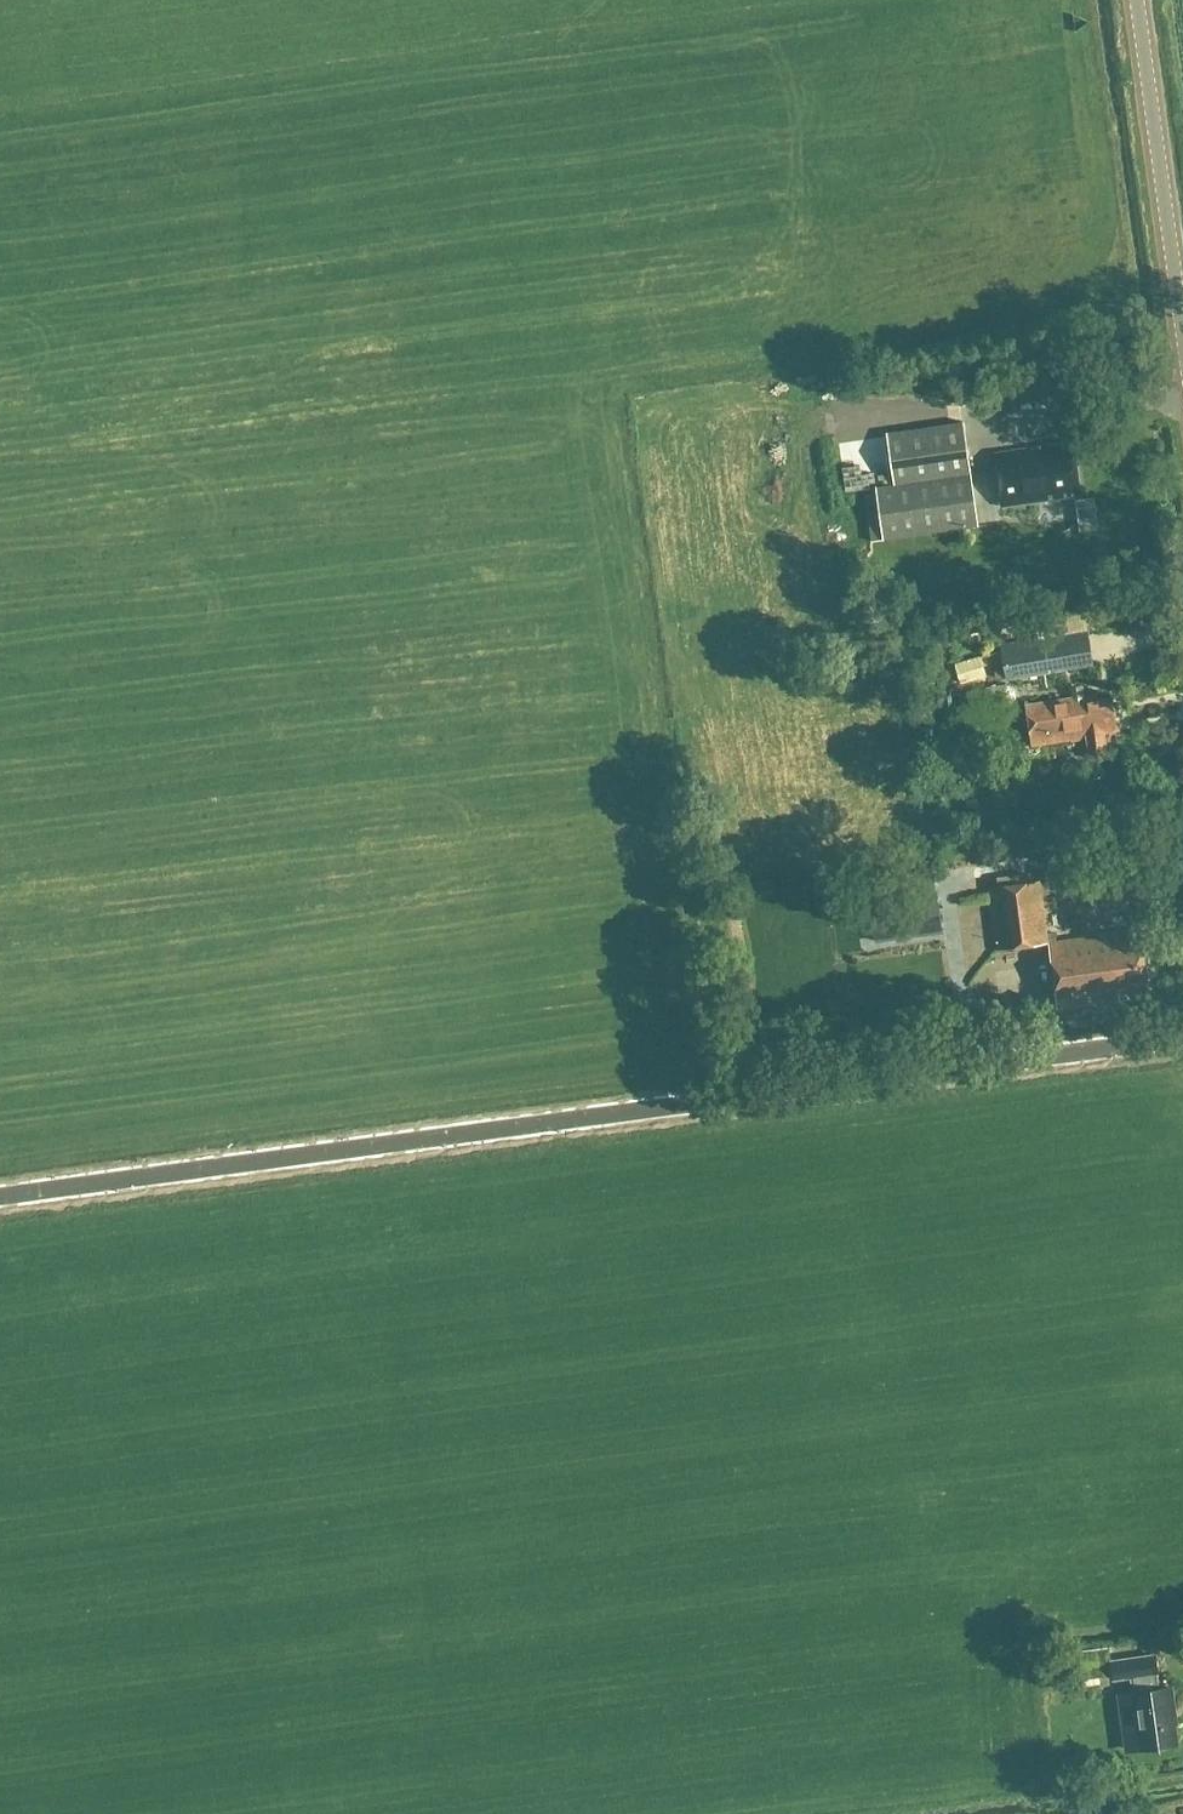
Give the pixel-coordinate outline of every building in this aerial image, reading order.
[(882,541),(894,539),(978,526),(962,422),(884,434),(892,486),(874,488),(882,541)] [(1072,441),(995,452),(1003,507),(1079,496),(1072,441)] [(1005,680),(1012,679),(1091,666),(1086,637),(1001,651),(1005,680)] [(957,681),(958,700),(997,698),(996,679),(957,681)] [(1096,695),(1083,697),(1082,688),(1070,690),(1071,699),(1024,706),(1031,747),(1073,741),(1074,743),(1086,741),(1089,761),(1106,759),(1102,733),(1116,731),(1110,697),(1097,699),(1096,695)] [(1090,877),(1102,875),(1099,858),(1087,859),(1090,877)] [(994,951),(1048,944),(1057,1010),(1118,1002),(1117,994),(1146,990),(1138,932),(1055,943),(1054,935),(1045,936),(1038,882),(986,888),(994,951)] [(939,903),(856,913),(861,952),(943,942),(939,903)] [(1007,1035),(1031,1030),(1028,1013),(1004,1017),(1007,1035)] [(1127,1716),(1135,1715),(1139,1749),(1176,1745),(1172,1713),(1174,1713),(1171,1689),(1158,1691),(1154,1656),(1109,1662),(1112,1680),(1130,1678),(1133,1694),(1124,1695),(1121,1700),(1122,1712),(1127,1716)]
